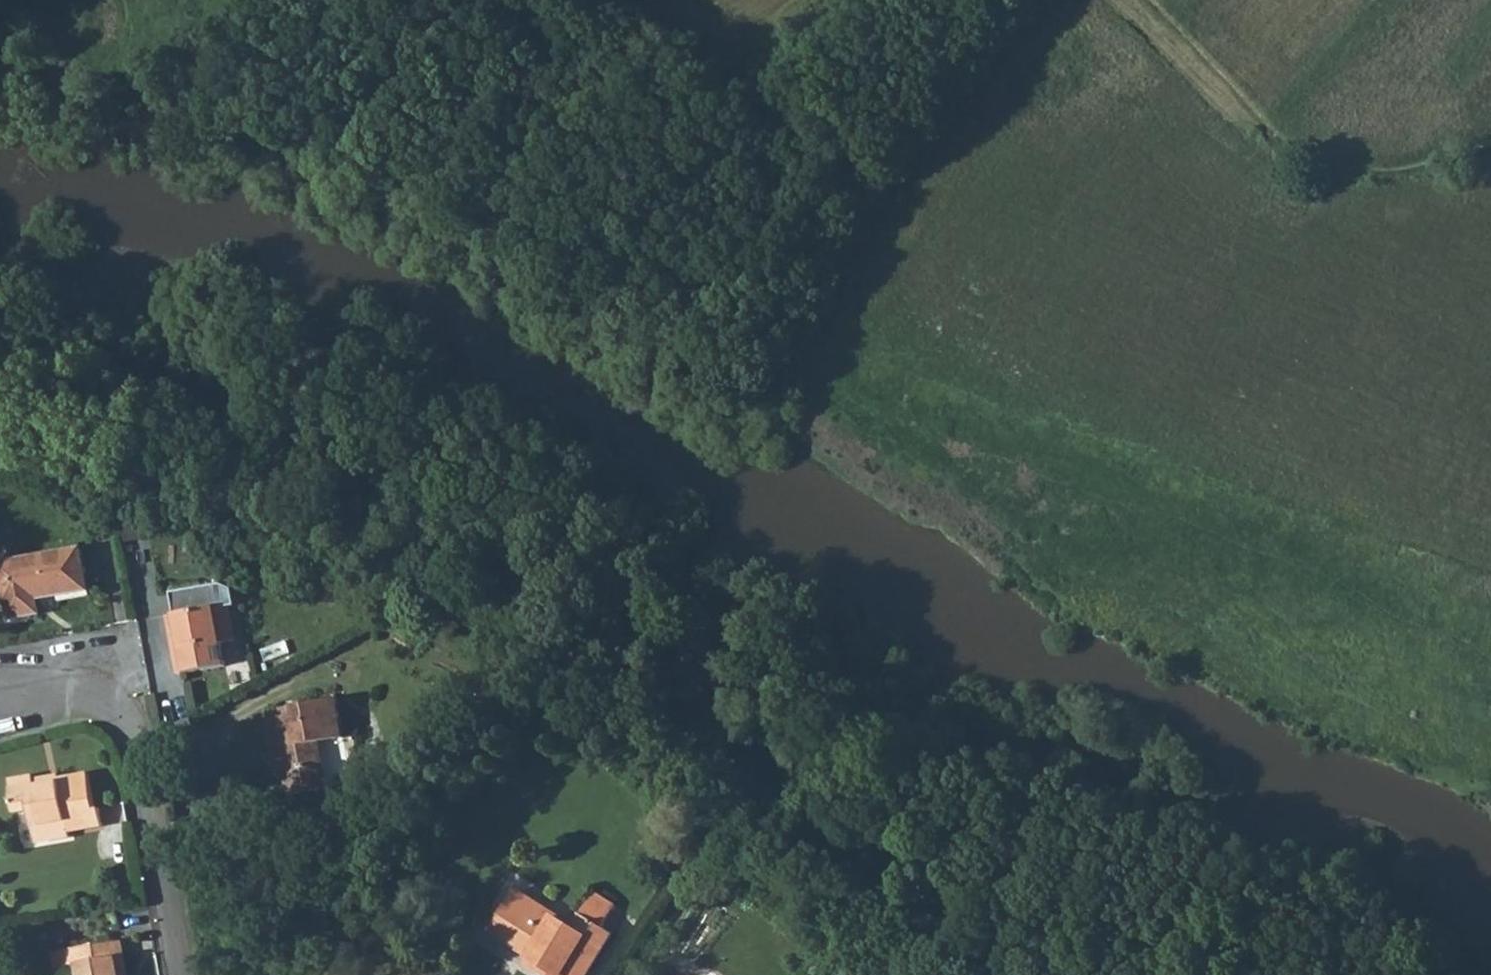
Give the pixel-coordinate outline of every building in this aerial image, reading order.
[(87,589),(80,548),(10,560),(13,582),(1,585),(5,604),(10,604),(12,617),(40,612),(38,598),(87,589)] [(10,560),(0,562),(0,585),(1,585),(13,582),(10,560)] [(168,616),(171,638),(180,636),(183,651),(173,652),(177,673),(226,665),(223,642),(233,641),(228,606),(234,605),(232,591),(221,586),(201,589),(204,610),(175,615),(168,616)] [(172,594),(175,615),(204,610),(201,589),(172,594)] [(180,636),(171,638),(173,652),(183,651),(180,636)] [(283,717),(267,720),(278,780),(286,779),(289,794),(330,787),(321,742),(344,738),(337,699),(292,707),(293,715),(283,717)] [(282,709),(283,717),(293,715),(292,707),(282,709)] [(34,775),(10,779),(17,815),(30,812),(33,828),(35,828),(68,822),(69,832),(103,826),(100,808),(95,809),(89,773),(60,778),(60,781),(35,784),(34,778),(34,775)] [(59,774),(34,778),(35,784),(60,781),(60,778),(59,774)] [(68,822),(35,828),(38,843),(70,837),(69,832),(68,822)] [(578,921),(571,931),(516,897),(500,921),(511,929),(501,946),(527,962),(524,965),(540,974),(590,974),(612,940),(601,933),(579,920),(578,921)] [(579,920),(601,933),(615,912),(593,898),(579,920)] [(500,921),(489,939),(501,946),(511,929),(500,921)] [(127,973),(120,974),(118,956),(124,956),(121,942),(51,954),(54,968),(78,964),(80,974),(127,974),(127,973)] [(127,973),(124,956),(118,956),(120,974),(127,973)]
